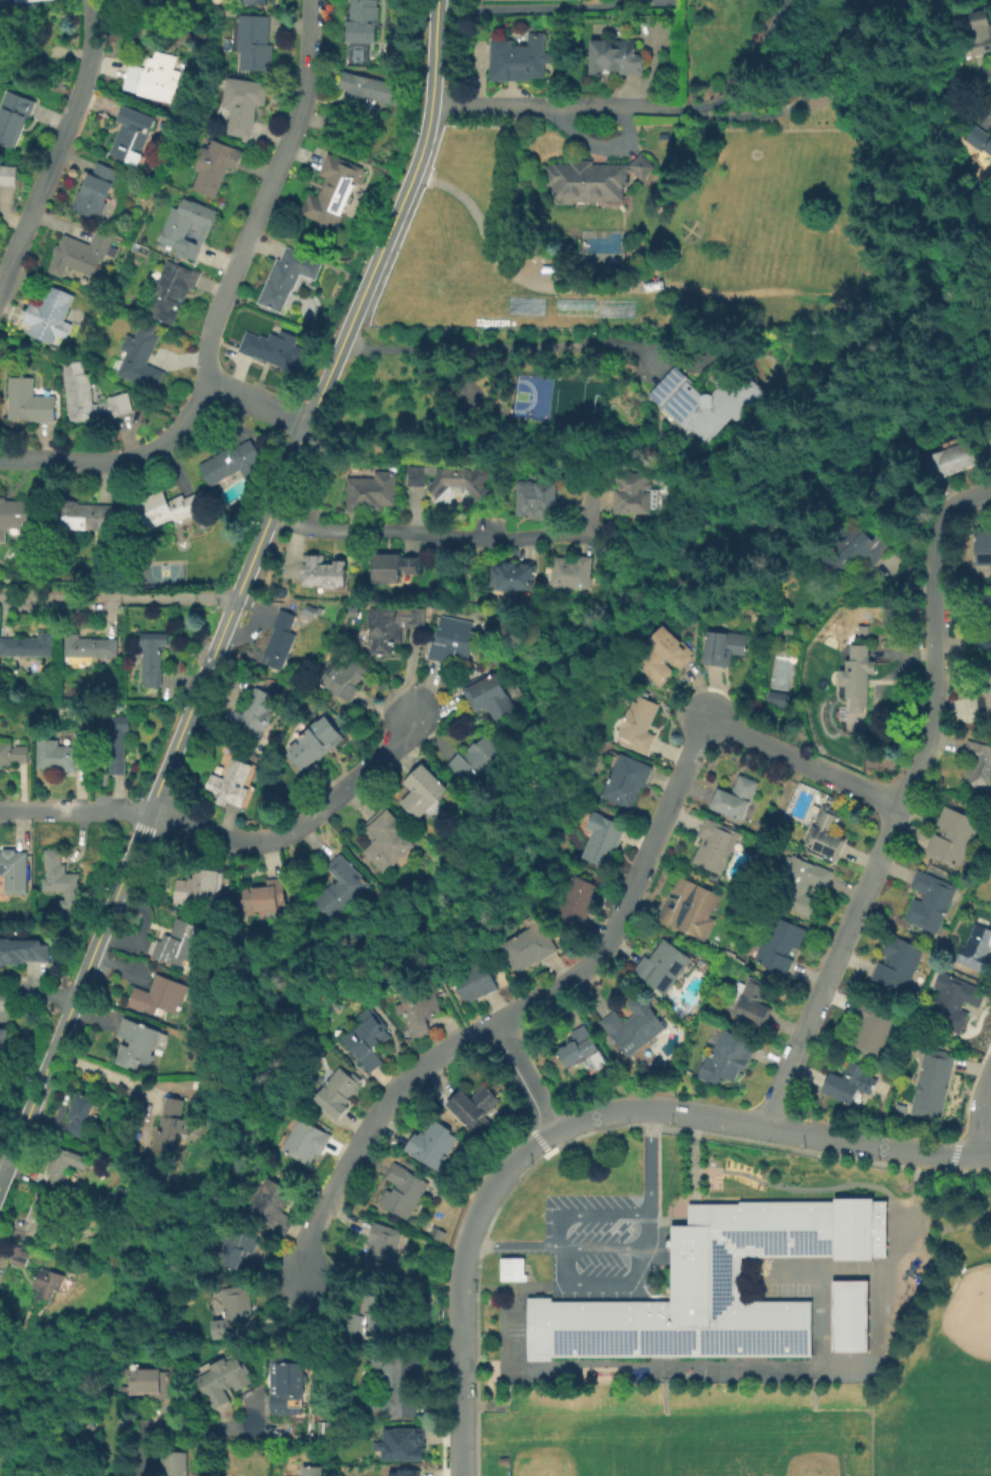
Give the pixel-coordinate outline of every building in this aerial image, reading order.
[(136,10),(136,0),(160,0),(159,11),(136,10)] [(347,40),(350,0),(376,0),(376,4),(379,5),(377,22),(376,22),(375,42),(347,40)] [(273,43),(272,69),(240,68),(241,50),(238,50),(239,13),(269,14),(268,43),(273,43)] [(980,28),(981,32),(983,32),(985,40),(983,41),(984,47),(966,51),(962,32),(964,32),(963,26),(967,25),(965,16),(981,13),(984,28),(980,28)] [(545,31),(545,51),(552,51),(552,62),(545,62),(545,76),(529,76),(529,77),(492,77),(492,38),(512,38),(512,44),(528,44),(528,31),(545,31)] [(637,41),(637,54),(643,54),(643,73),(619,73),(619,70),(610,70),(610,67),(605,67),(605,73),(590,73),(590,39),(613,39),(613,41),(637,41)] [(175,55),(172,68),(179,70),(171,101),(122,89),(129,62),(144,66),(147,56),(151,57),(153,50),(175,55)] [(334,136),(339,113),(342,114),(347,91),(340,89),(343,73),(405,86),(400,110),(377,105),(373,124),(352,119),(347,139),(334,136)] [(268,82),(264,104),(256,103),(251,136),(226,132),(231,107),(223,105),(227,76),(268,82)] [(15,146),(0,140),(0,117),(2,112),(0,111),(0,105),(6,89),(35,100),(29,117),(27,116),(15,146)] [(141,153),(136,164),(108,152),(121,122),(116,119),(123,104),(155,117),(139,153),(141,153)] [(988,135),(990,137),(990,161),(976,150),(974,153),(956,139),(966,125),(985,139),(988,135)] [(213,137),(243,149),(236,168),(229,165),(216,197),(193,188),(200,170),(195,168),(204,146),(209,147),(213,137)] [(640,151),(655,166),(641,179),(634,171),(627,171),(627,188),(623,188),(623,199),(623,200),(552,199),(552,185),(546,185),(546,164),(553,164),(553,162),(569,163),(569,159),(592,159),(593,162),(630,162),(640,151)] [(300,214),(309,191),(316,194),(323,175),(320,174),(327,155),(366,171),(361,184),(357,183),(338,230),(300,214)] [(117,169),(98,217),(72,207),(82,181),(84,182),(88,171),(92,172),(96,161),(117,169)] [(15,187),(0,186),(0,164),(16,165),(15,187)] [(183,197),(217,210),(211,224),(210,223),(196,259),(180,252),(182,248),(159,239),(172,206),(179,208),(183,197)] [(111,237),(102,257),(100,256),(92,275),(67,265),(62,275),(48,269),(64,233),(88,243),(94,230),(111,237)] [(307,253),(282,312),(258,301),(277,257),(279,258),(285,244),(307,253)] [(192,268),(187,280),(190,282),(173,324),(149,314),(159,289),(155,288),(163,270),(166,272),(171,259),(192,268)] [(48,285),(74,295),(64,321),(72,324),(63,347),(21,331),(33,300),(41,303),(48,285)] [(111,371),(117,359),(122,361),(126,352),(121,350),(128,335),(133,337),(140,321),(155,328),(153,332),(162,336),(149,364),(167,372),(158,393),(111,371)] [(246,330),(259,335),(260,333),(276,339),(277,336),(306,348),(294,377),(281,372),(283,367),(254,355),(253,356),(238,350),(246,330)] [(63,361),(88,359),(94,417),(70,420),(63,361)] [(646,393),(706,444),(730,416),(736,421),(763,390),(741,371),(734,379),(716,364),(705,378),(711,383),(702,393),(670,365),(646,393)] [(34,387),(53,387),(53,402),(58,403),(58,424),(8,424),(8,378),(34,378),(34,387)] [(983,423),(990,421),(990,457),(983,423)] [(251,437),(261,458),(256,460),(259,466),(252,482),(248,480),(241,468),(211,484),(200,462),(235,444),(236,445),(251,437)] [(970,468),(926,485),(917,461),(961,444),(970,468)] [(469,467),(473,471),(481,463),(492,474),(483,483),(489,489),(479,499),(470,490),(468,493),(463,488),(451,487),(451,500),(445,503),(434,503),(435,495),(427,487),(435,479),(435,472),(425,472),(425,484),(408,484),(408,464),(436,465),(437,466),(469,467)] [(395,470),(395,504),(382,504),(382,509),(347,508),(347,476),(374,476),(374,470),(395,470)] [(652,474),(650,512),(614,511),(614,488),(619,488),(619,481),(616,481),(616,470),(648,471),(652,474)] [(556,510),(556,515),(532,515),(532,513),(517,513),(516,482),(535,481),(557,480),(557,510),(556,510)] [(162,488),(168,501),(172,499),(173,503),(182,499),(181,499),(197,491),(204,507),(189,515),(187,511),(185,512),(186,514),(175,520),(174,517),(143,532),(130,503),(162,488)] [(5,541),(0,541),(0,495),(6,495),(6,499),(40,500),(40,532),(21,532),(21,527),(5,527),(5,541)] [(113,504),(112,529),(58,527),(59,499),(78,499),(78,503),(113,504)] [(866,530),(873,538),(880,532),(892,546),(883,556),(872,564),(864,555),(852,566),(854,568),(842,578),(834,569),(830,573),(820,563),(836,548),(841,553),(866,530)] [(975,530),(990,530),(990,565),(975,565),(975,530)] [(323,562),(333,562),(334,559),(346,559),(346,584),(338,584),(338,586),(324,586),(324,583),(302,583),(302,553),(323,553),(323,562)] [(419,555),(419,573),(402,573),(402,582),(389,581),(389,583),(383,583),(383,581),(374,581),(374,553),(401,553),(401,555),(419,555)] [(590,588),(552,583),(555,556),(567,557),(567,559),(578,560),(579,554),(594,556),(592,570),(595,570),(593,583),(591,583),(590,588)] [(535,561),(535,589),(497,588),(497,585),(486,585),(487,560),(535,561)] [(974,599),(990,599),(990,658),(972,658),(972,634),(983,634),(983,619),(974,619),(974,599)] [(372,607),(420,606),(420,627),(402,627),(402,644),(394,644),(394,655),(372,655),(372,647),(370,647),(370,636),(372,636),(372,607)] [(296,633),(282,669),(260,660),(274,626),(272,625),(279,607),(296,614),(290,630),(296,633)] [(474,630),(468,660),(449,656),(447,661),(427,656),(431,639),(436,640),(442,614),(473,621),(471,629),(474,630)] [(869,623),(869,632),(858,632),(858,622),(869,623)] [(692,656),(679,669),(667,657),(664,660),(675,671),(660,686),(636,662),(651,646),(646,641),(663,623),(682,642),(680,644),(692,656)] [(727,630),(747,633),(745,654),(732,652),(730,666),(704,662),(708,631),(726,633),(727,630)] [(52,631),(52,655),(0,655),(1,637),(37,637),(37,631),(52,631)] [(165,644),(165,648),(161,648),(161,685),(143,685),(143,659),(133,659),(133,646),(137,646),(138,641),(140,641),(140,631),(168,631),(168,644),(165,644)] [(117,637),(117,655),(65,655),(65,632),(79,632),(79,637),(117,637)] [(868,644),(868,654),(870,654),(870,660),(875,660),(875,671),(868,671),(868,711),(850,711),(850,697),(845,697),(845,684),(839,684),(839,669),(845,669),(845,659),(850,659),(850,644),(868,644)] [(351,655),(367,666),(355,684),(357,686),(349,700),(320,681),(331,664),(333,666),(337,660),(345,665),(351,655)] [(495,670),(515,708),(494,719),(489,709),(486,711),(483,707),(475,712),(462,688),(495,670)] [(979,674),(990,672),(990,716),(976,718),(973,693),(981,692),(979,674)] [(273,711),(265,730),(263,729),(261,736),(247,730),(245,735),(227,727),(235,709),(243,713),(255,686),(274,694),(271,701),(275,702),(271,711),(273,711)] [(765,706),(785,706),(785,689),(765,689),(765,706)] [(640,694),(659,703),(647,730),(655,734),(647,752),(630,744),(631,739),(618,733),(621,727),(620,727),(632,699),(637,701),(640,694)] [(324,714),(343,737),(316,759),(315,757),(301,769),(287,751),(289,749),(287,747),(298,738),(297,737),(301,733),(300,732),(316,719),(317,720),(324,714)] [(130,716),(130,729),(126,729),(126,735),(125,735),(125,773),(109,773),(109,758),(107,758),(107,729),(103,729),(103,715),(130,716)] [(487,732),(490,735),(491,734),(500,743),(498,744),(504,750),(494,761),(481,773),(480,772),(468,783),(459,775),(457,777),(446,765),(460,751),(462,753),(475,741),(476,742),(487,732)] [(1,766),(0,766),(0,742),(11,742),(11,747),(14,747),(14,744),(28,744),(27,762),(17,762),(17,760),(11,759),(11,762),(1,762),(1,766)] [(966,743),(990,750),(990,799),(962,791),(969,762),(961,760),(966,743)] [(75,769),(75,772),(63,771),(63,769),(36,769),(37,745),(90,745),(90,769),(75,769)] [(653,766),(644,787),(641,786),(631,808),(602,795),(621,752),(653,766)] [(252,765),(244,786),(249,788),(242,806),(228,800),(226,805),(209,799),(212,794),(203,790),(211,772),(223,777),(230,756),(252,765)] [(448,788),(418,818),(401,802),(413,790),(403,781),(422,762),(448,788)] [(758,781),(741,819),(711,806),(719,786),(732,792),(740,773),(758,781)] [(846,838),(838,858),(805,844),(823,801),(829,804),(828,806),(842,812),(833,832),(846,838)] [(414,843),(384,872),(363,850),(373,840),(365,832),(370,827),(366,822),(385,804),(407,827),(403,831),(414,843)] [(946,808),(980,822),(963,865),(929,852),(946,808)] [(626,824),(608,867),(581,856),(599,813),(626,824)] [(740,831),(721,873),(693,861),(704,837),(698,834),(706,816),(740,831)] [(66,863),(66,871),(80,872),(79,907),(59,907),(59,898),(64,898),(64,890),(42,890),(43,877),(46,877),(46,864),(44,864),(44,848),(62,848),(61,863),(66,863)] [(4,876),(0,876),(0,852),(1,852),(1,849),(15,849),(15,852),(27,852),(27,893),(4,893),(4,876)] [(340,852),(369,884),(328,922),(312,900),(333,881),(334,882),(338,879),(326,865),(340,852)] [(793,858),(830,872),(824,889),(814,885),(810,895),(823,900),(817,918),(776,903),(793,858)] [(223,871),(221,894),(217,893),(216,906),(173,901),(176,878),(188,879),(189,875),(193,876),(194,866),(223,871)] [(954,890),(934,937),(901,922),(911,901),(918,904),(922,896),(907,890),(914,873),(954,890)] [(601,886),(582,927),(556,915),(575,874),(601,886)] [(286,909),(244,913),(241,887),(267,885),(266,878),(283,876),(286,909)] [(679,900),(681,895),(672,891),(678,878),(721,897),(712,916),(715,917),(706,939),(705,938),(705,940),(660,919),(670,896),(679,900)] [(807,927),(798,947),(793,945),(789,955),(794,957),(787,975),(768,967),(769,964),(755,958),(774,913),(807,927)] [(205,927),(193,961),(173,954),(170,961),(152,954),(158,938),(165,941),(168,933),(170,934),(177,916),(205,927)] [(558,949),(538,961),(537,959),(518,970),(502,943),(526,928),(524,925),(539,916),(558,949)] [(990,928),(990,926),(990,946),(988,954),(990,956),(990,971),(989,976),(955,961),(962,945),(965,946),(978,916),(990,921),(987,927),(990,928)] [(922,952),(903,996),(897,994),(894,1002),(867,990),(868,981),(875,964),(881,966),(884,958),(878,956),(886,936),(922,952)] [(664,937),(692,957),(666,992),(634,969),(645,953),(650,957),(664,937)] [(8,966),(0,966),(0,939),(11,939),(11,941),(42,941),(42,945),(49,945),(49,962),(26,962),(26,964),(22,964),(22,966),(11,966),(11,964),(8,964),(8,966)] [(497,987),(466,1002),(451,974),(482,958),(497,987)] [(734,964),(731,971),(726,968),(729,961),(734,964)] [(189,985),(178,1012),(159,1005),(156,1013),(146,1009),(145,1011),(127,1004),(134,985),(150,991),(157,972),(189,985)] [(985,994),(977,1011),(963,1005),(959,1013),(967,1016),(957,1038),(925,1024),(938,994),(931,991),(939,974),(985,994)] [(773,1007),(765,1027),(732,1013),(748,977),(768,986),(761,1001),(773,1007)] [(433,988),(439,1011),(426,1015),(428,1025),(427,1026),(429,1033),(413,1037),(412,1035),(409,1036),(407,1028),(411,1027),(407,1011),(398,1014),(395,1003),(403,1001),(402,996),(433,988)] [(666,1028),(629,1057),(614,1037),(613,1038),(601,1023),(616,1011),(625,1023),(635,1015),(627,1004),(640,994),(666,1028)] [(897,1014),(878,1056),(849,1043),(861,1018),(853,1014),(861,997),(897,1014)] [(389,1036),(381,1042),(379,1040),(375,1043),(378,1047),(375,1049),(383,1060),(369,1071),(358,1057),(360,1055),(357,1052),(356,1053),(344,1037),(364,1021),(358,1014),(368,1007),(389,1036)] [(160,1030),(152,1053),(154,1054),(149,1065),(140,1061),(139,1065),(132,1063),(130,1067),(118,1062),(119,1059),(118,1059),(124,1043),(130,1045),(132,1040),(117,1034),(123,1016),(160,1030)] [(599,1047),(568,1066),(558,1049),(576,1038),(571,1030),(584,1022),(599,1047)] [(724,1029),(759,1045),(752,1062),(751,1061),(747,1072),(742,1070),(737,1082),(728,1079),(727,1080),(722,1079),(720,1086),(699,1078),(708,1055),(711,1057),(724,1029)] [(9,1057),(0,1057),(0,1030),(9,1030),(9,1057)] [(954,1056),(939,1123),(908,1116),(923,1049),(954,1056)] [(869,1067),(861,1084),(860,1084),(852,1104),(822,1091),(831,1070),(842,1075),(850,1058),(869,1067)] [(339,1065),(349,1074),(352,1071),(361,1079),(358,1082),(360,1083),(348,1096),(350,1098),(346,1103),(349,1106),(338,1118),(314,1097),(325,1084),(323,1083),(339,1065)] [(485,1083),(500,1098),(471,1127),(447,1101),(463,1086),(472,1096),(485,1083)] [(86,1127),(83,1136),(67,1131),(72,1118),(68,1117),(72,1106),(71,1105),(76,1091),(95,1098),(85,1126),(86,1127)] [(190,1118),(187,1132),(179,1130),(175,1147),(155,1143),(158,1127),(160,1127),(166,1096),(185,1099),(181,1117),(190,1118)] [(331,1134),(319,1154),(316,1153),(310,1164),(281,1148),(299,1116),(331,1134)] [(450,1131),(458,1136),(436,1168),(405,1148),(416,1132),(419,1133),(421,1130),(425,1132),(435,1118),(452,1129),(450,1131)] [(57,1144),(93,1158),(88,1169),(70,1162),(64,1179),(79,1184),(76,1192),(48,1181),(52,1170),(49,1168),(53,1158),(52,1157),(54,1150),(55,1151),(57,1144)] [(428,1182),(407,1219),(400,1215),(401,1215),(378,1202),(387,1187),(388,1188),(391,1184),(394,1186),(395,1183),(385,1177),(394,1160),(407,1168),(406,1169),(428,1182)] [(295,1218),(285,1234),(247,1213),(267,1176),(293,1191),(282,1211),(295,1218)] [(48,1229),(47,1233),(45,1233),(44,1237),(29,1231),(34,1219),(30,1217),(34,1207),(33,1206),(38,1193),(57,1200),(46,1228),(48,1229)] [(526,1297),(527,1360),(551,1360),(551,1357),(813,1355),(812,1300),(742,1300),(742,1257),(835,1256),(835,1259),(874,1259),(874,1256),(887,1256),(887,1200),(873,1200),(873,1197),(834,1197),(834,1201),(739,1202),(739,1204),(688,1204),(688,1224),(670,1224),(671,1300),(551,1301),(551,1297),(526,1297)] [(402,1230),(388,1277),(362,1269),(370,1241),(368,1240),(374,1222),(402,1230)] [(258,1237),(253,1252),(248,1250),(246,1257),(243,1256),(239,1268),(218,1261),(231,1227),(258,1237)] [(31,1252),(27,1266),(13,1262),(18,1248),(31,1252)] [(499,1258),(499,1281),(526,1281),(527,1275),(524,1275),(524,1258),(499,1258)] [(66,1274),(61,1290),(56,1288),(52,1301),(37,1297),(40,1288),(34,1286),(41,1266),(66,1274)] [(833,1280),(833,1352),(870,1352),(869,1280),(833,1280)] [(249,1284),(252,1313),(255,1312),(258,1333),(228,1337),(223,1295),(219,1296),(218,1290),(222,1289),(221,1288),(249,1284)] [(395,1290),(386,1331),(373,1328),(371,1335),(347,1329),(351,1311),(361,1313),(368,1292),(380,1295),(383,1285),(395,1290)] [(237,1354),(242,1363),(245,1361),(250,1371),(248,1372),(253,1382),(237,1391),(232,1383),(231,1384),(231,1385),(226,1388),(225,1387),(231,1399),(214,1409),(197,1377),(212,1369),(210,1365),(225,1356),(227,1360),(237,1354)] [(368,1402),(368,1397),(384,1397),(384,1370),(374,1370),(374,1356),(422,1356),(422,1384),(414,1384),(413,1422),(368,1422),(368,1402)] [(307,1362),(307,1415),(271,1415),(271,1362),(307,1362)] [(167,1370),(167,1373),(168,1373),(168,1398),(150,1398),(149,1393),(129,1393),(130,1369),(131,1369),(131,1363),(139,1363),(139,1369),(161,1369),(161,1370),(167,1370)] [(427,1426),(427,1441),(422,1441),(422,1447),(426,1447),(426,1458),(388,1457),(388,1447),(386,1447),(386,1440),(388,1440),(388,1426),(427,1426)] [(188,1451),(188,1475),(162,1475),(163,1451),(188,1451)] [(228,1458),(228,1466),(220,1466),(220,1457),(228,1458)] [(401,1465),(400,1475),(376,1475),(376,1464),(400,1464),(401,1465)] [(324,1465),(324,1475),(304,1475),(304,1465),(324,1465)]
